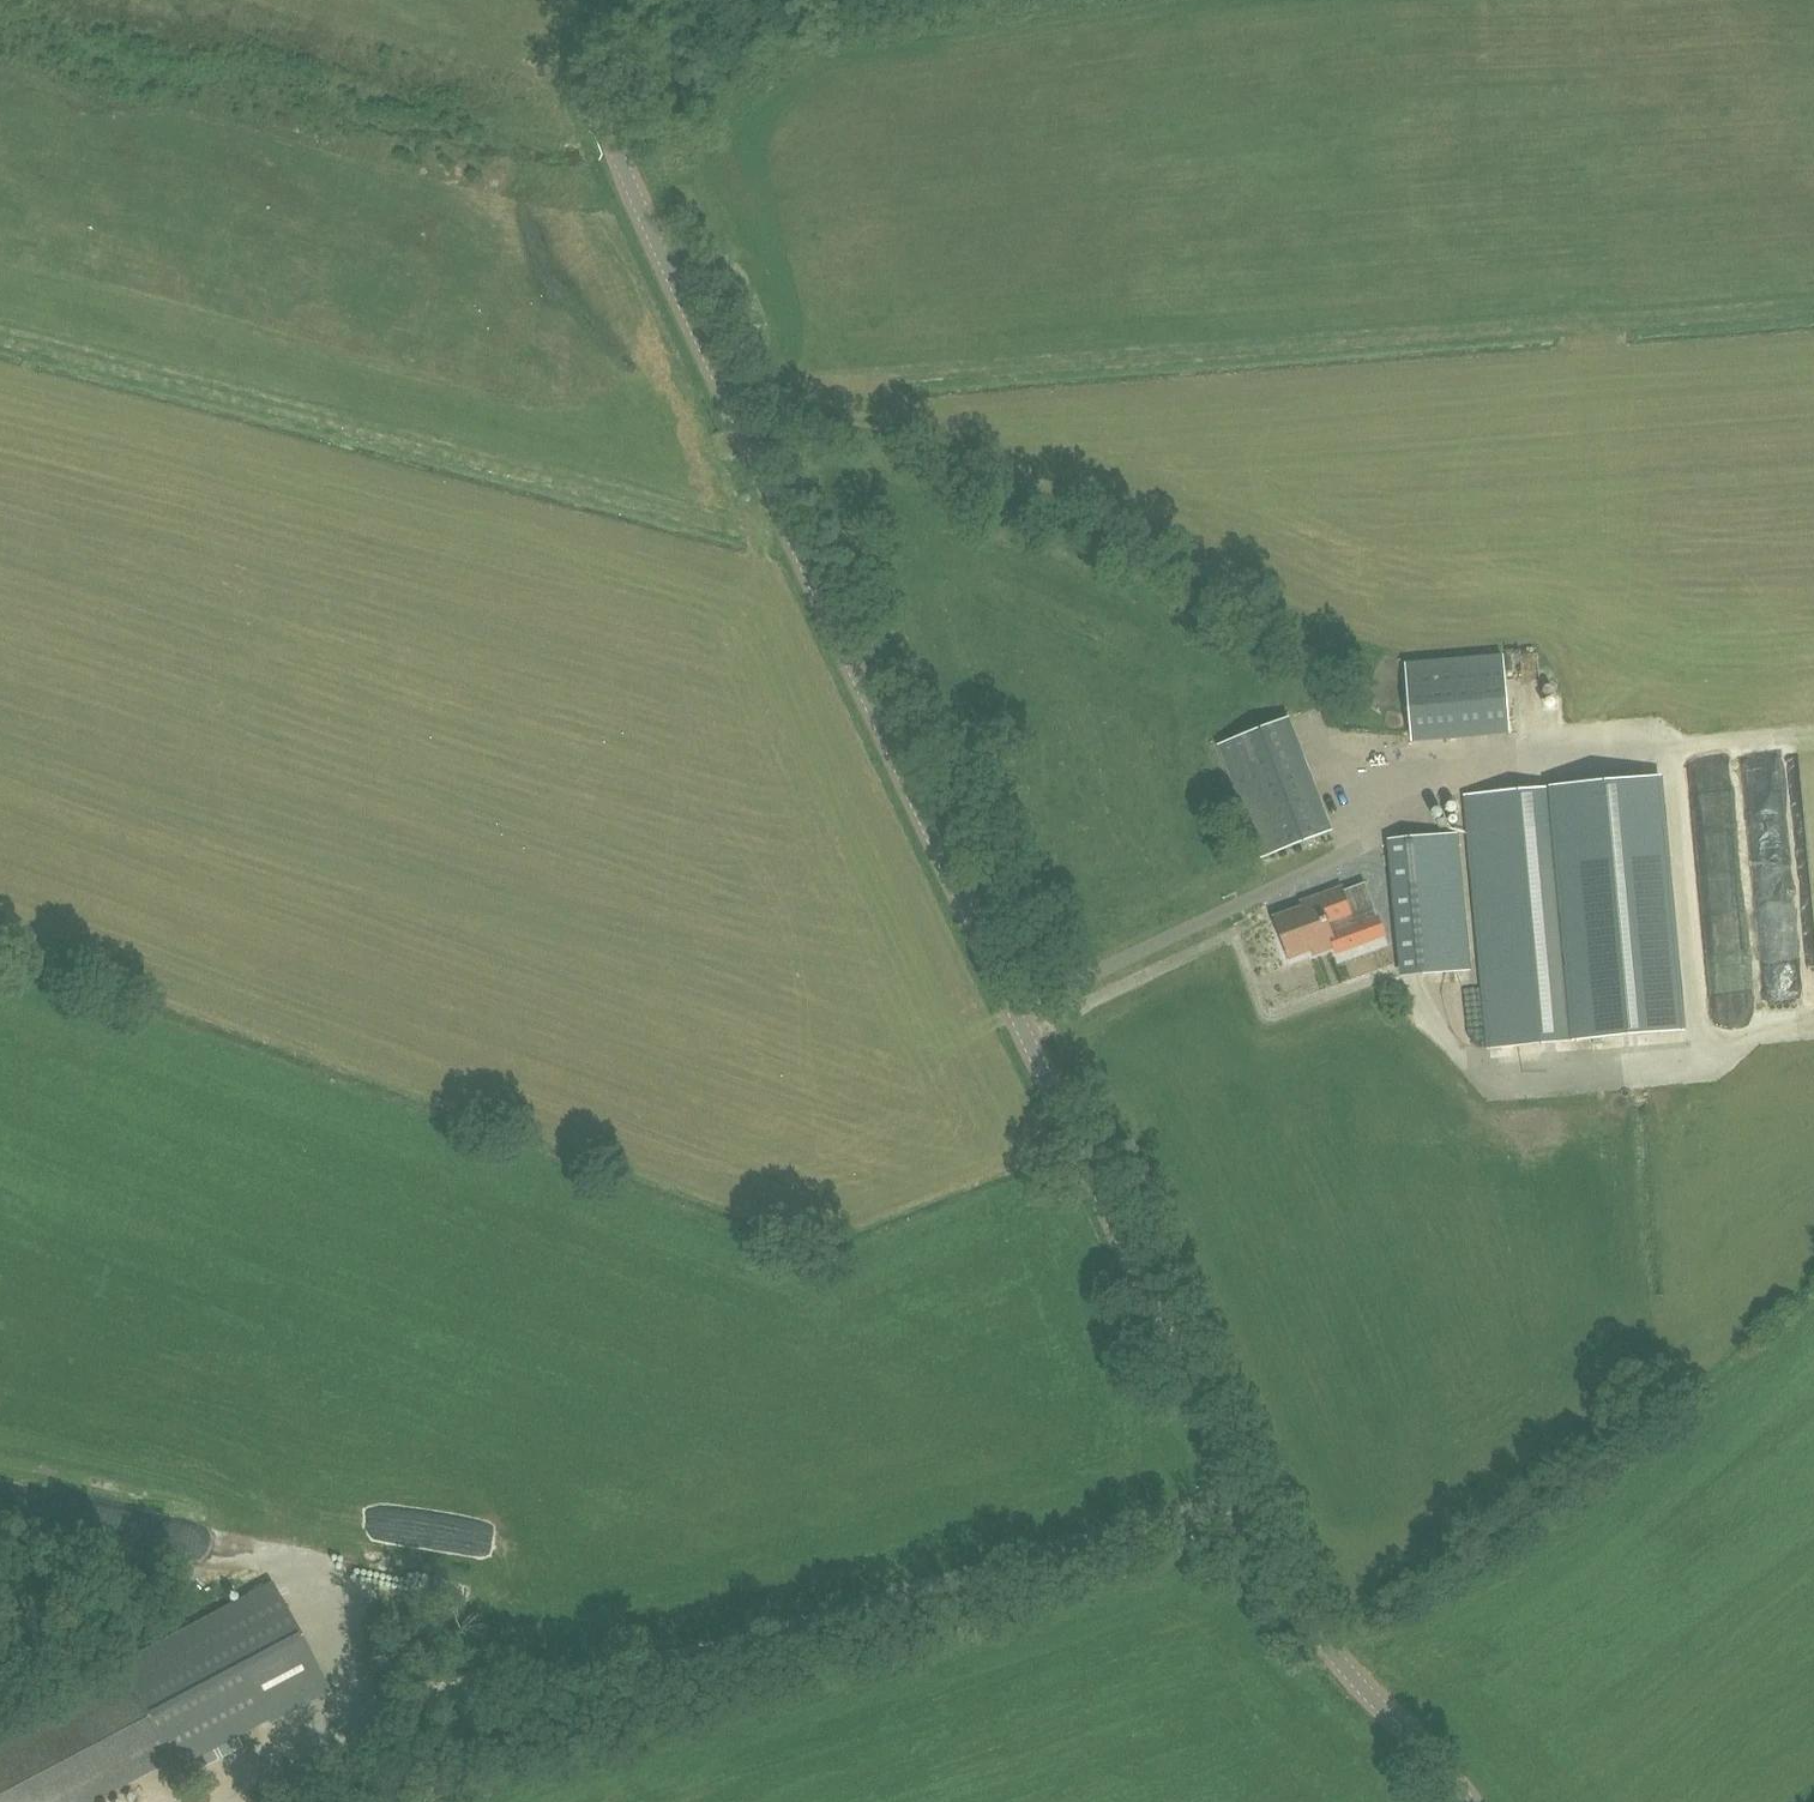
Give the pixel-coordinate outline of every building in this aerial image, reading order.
[(1414,741),(1462,737),(1455,661),(1408,665),(1414,741)] [(1661,779),(1468,796),(1490,1048),(1683,1031),(1661,779)] [(1315,785),(1245,811),(1247,816),(1263,857),(1332,831),(1327,816),(1315,785)] [(1456,835),(1394,840),(1391,841),(1403,974),(1468,968),(1456,835)] [(1305,907),(1275,918),(1289,956),(1312,948),(1314,953),(1333,945),(1336,952),(1384,935),(1374,906),(1351,914),(1344,892),(1342,887),(1317,896),(1303,902),(1305,907)] [(122,1674),(0,1739),(0,1801),(86,1801),(167,1759),(172,1770),(268,1719),(270,1723),(330,1692),(272,1582),(117,1664),(122,1674)]
